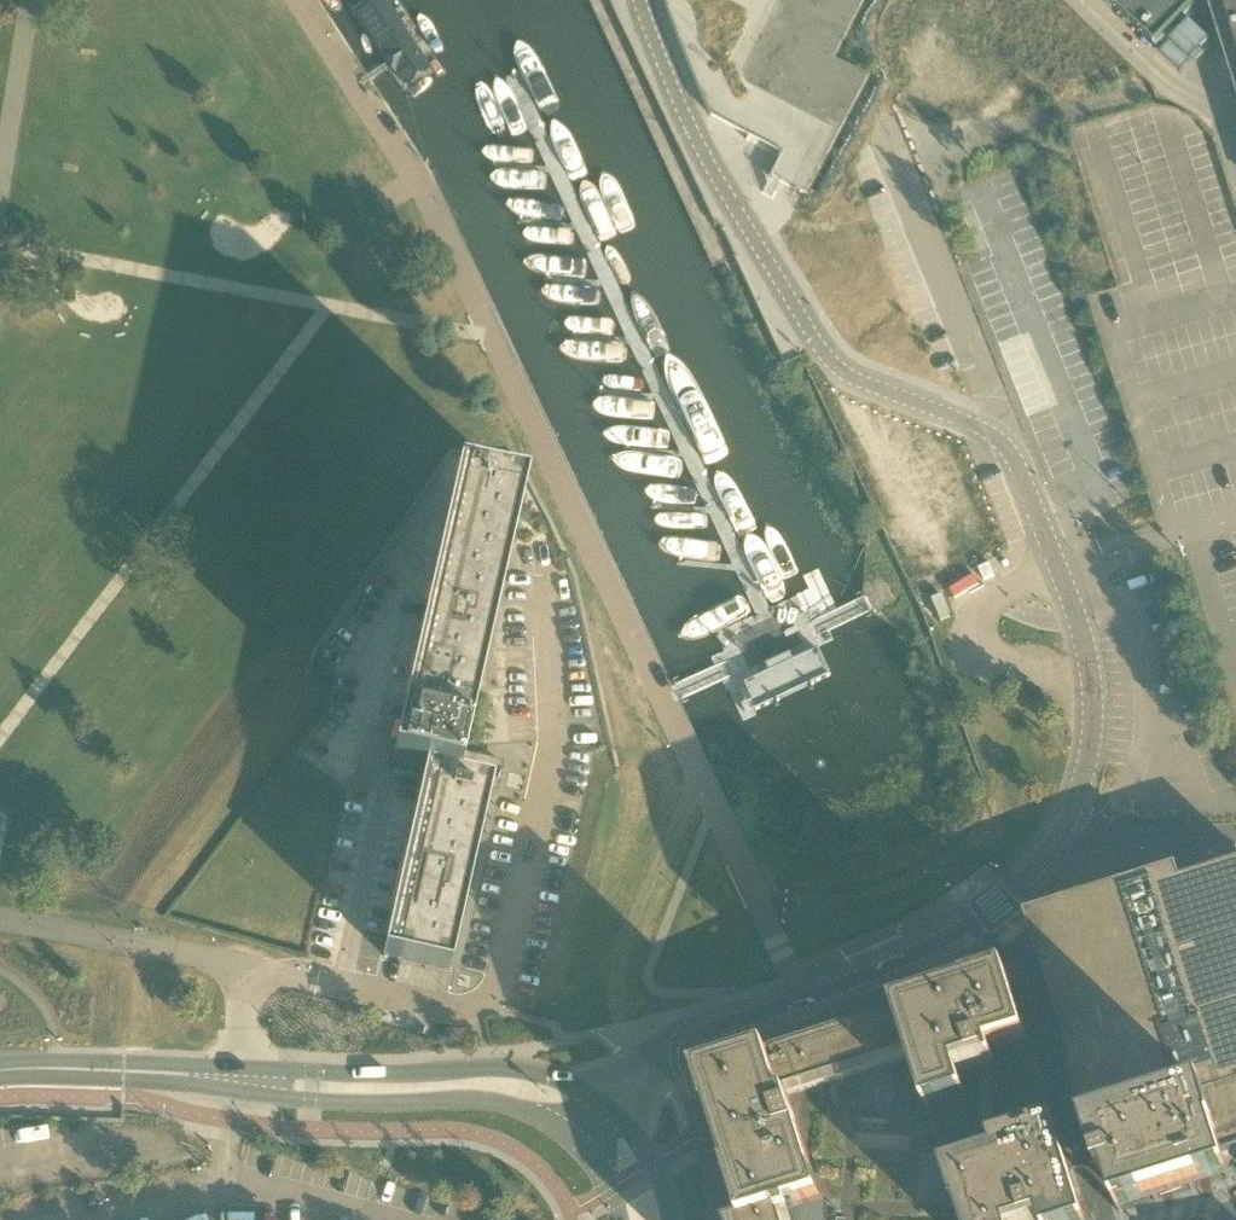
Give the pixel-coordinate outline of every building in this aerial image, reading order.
[(387,0),(375,0),(352,14),(402,96),(434,77),(387,0)] [(666,4),(668,9),(670,14),(672,20),(674,25),(676,31),(678,36),(680,42),(683,48),(685,53),(687,58),(689,64),(692,70),(694,75),(696,81),(699,86),(701,92),(704,98),(706,103),(709,108),(712,115),(749,134),(747,139),(749,140),(751,136),(781,151),(779,155),(780,156),(770,176),(810,197),(856,109),(857,106),(875,73),(841,54),(869,0),(665,0),(666,4)] [(1200,0),(1107,0),(1156,46),(1200,0)] [(1227,53),(1235,84),(1235,0),(1210,0),(1227,53)] [(1175,76),(1217,36),(1195,13),(1153,54),(1175,76)] [(464,757),(513,543),(524,494),(458,479),(393,764),(426,772),(383,955),(451,971),(492,788),(497,789),(502,766),(489,763),(490,759),(478,757),(477,760),(464,757)] [(817,649),(742,684),(755,710),(829,676),(817,649)] [(1178,868),(1178,867),(1151,876),(1149,869),(1119,878),(1122,885),(1027,915),(1049,985),(1048,985),(1071,1056),(1066,1057),(1088,1130),(1096,1156),(1070,1164),(1059,1131),(1032,1046),(1012,981),(900,1016),(848,1031),(773,1056),(702,1078),(747,1219),(1087,1219),(1074,1177),(1100,1168),(1104,1181),(1110,1179),(1112,1184),(1121,1214),(1232,1179),(1224,1155),(1235,1151),(1235,864),(1182,881),(1178,868)]
